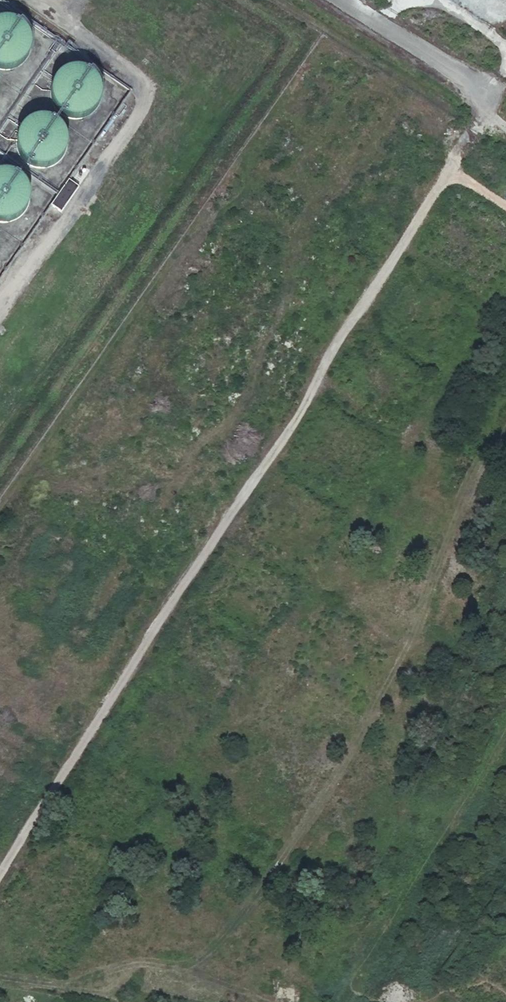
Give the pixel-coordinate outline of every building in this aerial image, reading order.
[(9,67),(33,29),(0,8),(0,62),(9,67)] [(93,112),(94,61),(52,61),(52,112),(93,112)] [(9,148),(49,165),(67,122),(27,105),(9,148)] [(14,220),(31,176),(0,164),(0,215),(14,220)] [(68,180),(51,205),(61,212),(79,187),(68,180)]
